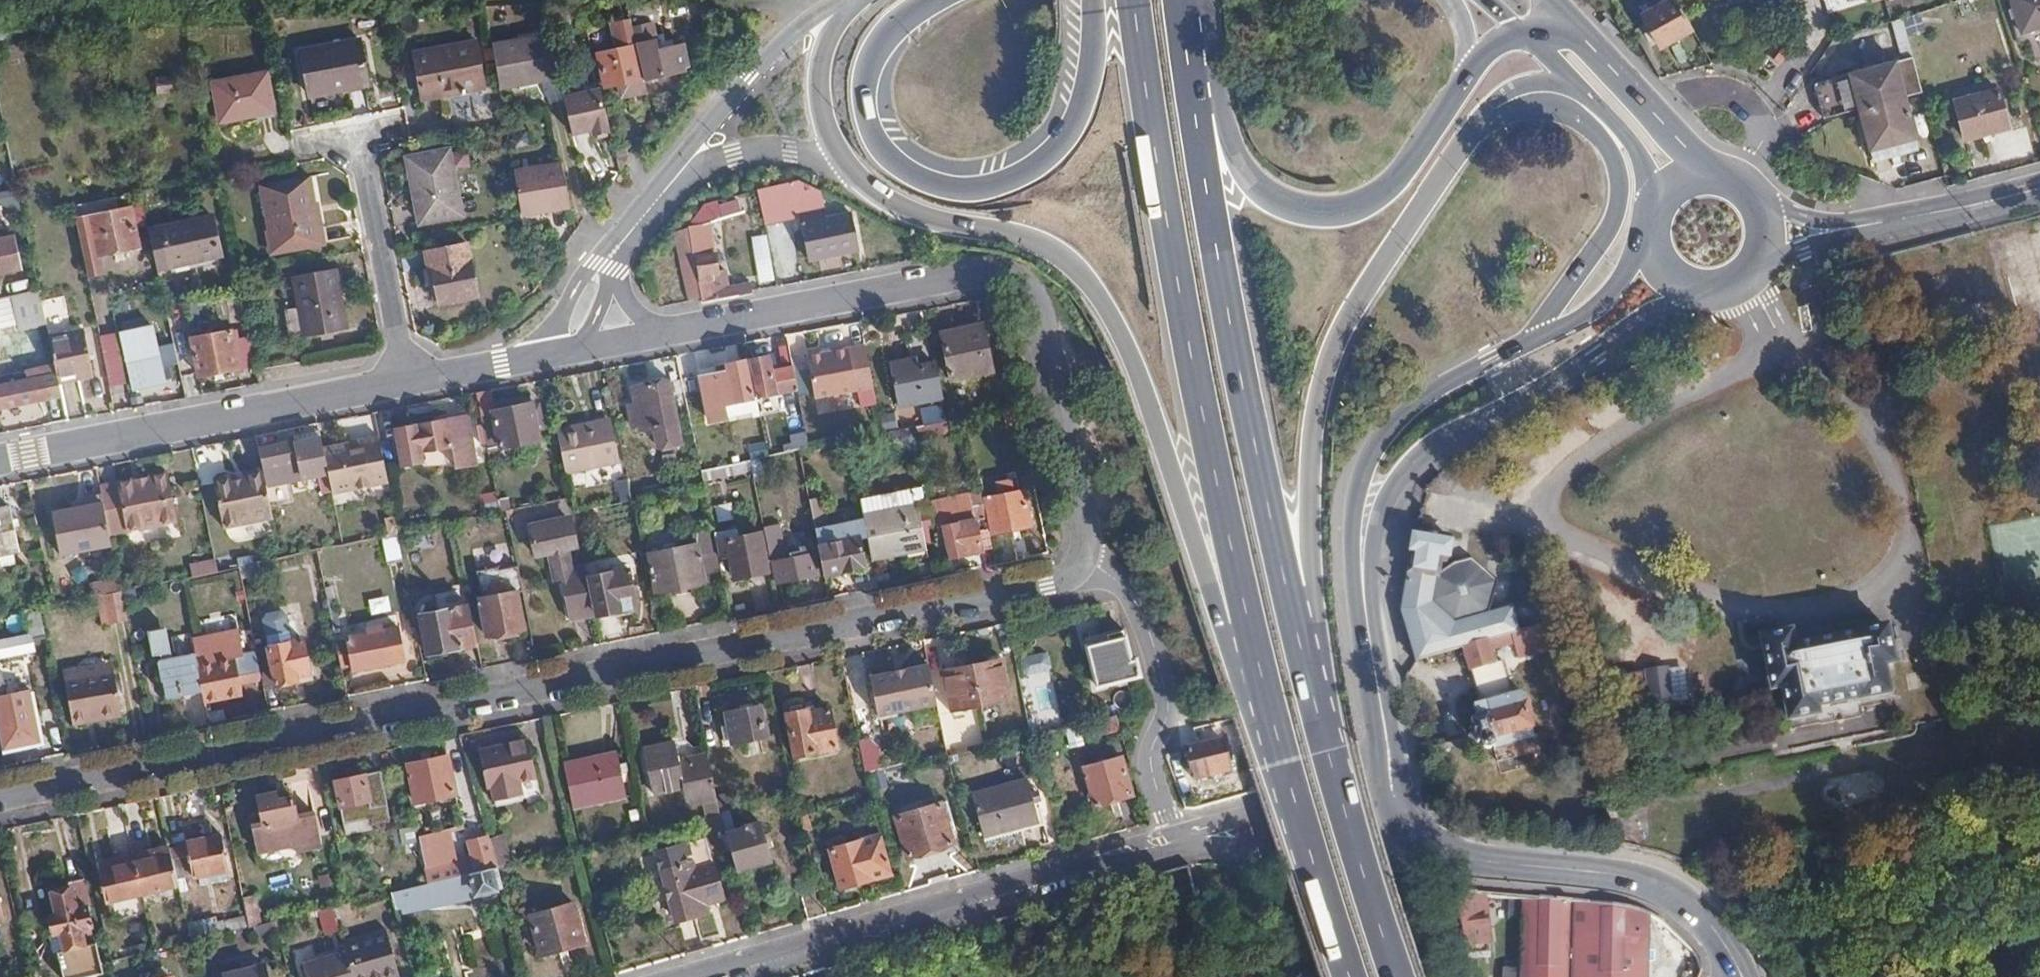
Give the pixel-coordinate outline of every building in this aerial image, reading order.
[(628,0),(586,0),(591,20),(632,18),(628,0)] [(1677,0),(1664,0),(1641,12),(1658,44),(1692,25),(1677,0)] [(2021,33),(2039,27),(2039,0),(2011,0),(2021,33)] [(1890,20),(1894,48),(1906,46),(1902,18),(1890,20)] [(559,72),(548,28),(485,44),(494,87),(559,72)] [(1790,45),(1776,36),(1766,52),(1780,61),(1790,45)] [(368,82),(360,37),(302,48),(310,92),(368,82)] [(657,38),(638,43),(646,77),(666,72),(657,38)] [(646,77),(638,43),(621,46),(620,41),(611,43),(613,48),(600,52),(609,86),(646,77)] [(481,90),(474,44),(418,54),(425,100),(481,90)] [(1905,97),(1925,93),(1916,58),(1816,82),(1824,117),(1860,108),(1871,150),(1915,137),(1905,97)] [(276,113),(270,73),(216,84),(223,122),(276,113)] [(174,77),(131,77),(131,94),(174,94),(174,77)] [(612,128),(602,84),(564,93),(573,130),(594,126),(595,131),(612,128)] [(2008,126),(1998,88),(1955,100),(1966,137),(2008,126)] [(423,222),(463,215),(452,152),(416,158),(423,202),(420,202),(423,222)] [(572,201),(562,160),(516,168),(523,210),(572,201)] [(321,243),(310,177),(261,186),(271,251),(321,243)] [(794,215),(785,179),(756,188),(764,222),(794,215)] [(130,203),(127,192),(74,202),(87,271),(101,268),(99,250),(137,241),(133,221),(130,203)] [(21,193),(1,198),(4,212),(24,207),(21,193)] [(140,201),(130,203),(133,221),(144,219),(140,201)] [(861,245),(854,209),(827,215),(825,207),(799,212),(808,257),(861,245)] [(222,256),(214,216),(163,225),(171,265),(222,256)] [(703,300),(754,290),(752,281),(717,287),(714,270),(718,268),(708,222),(690,226),(688,227),(694,256),(703,298),(703,300)] [(13,232),(0,235),(0,270),(20,266),(13,232)] [(769,233),(753,237),(761,283),(778,280),(769,233)] [(478,296),(469,246),(427,253),(430,270),(434,270),(439,303),(478,296)] [(691,300),(703,298),(694,256),(681,259),(691,300)] [(348,330),(338,269),(295,278),(306,337),(348,330)] [(47,321),(40,285),(9,292),(16,319),(19,327),(47,321)] [(4,322),(16,319),(9,292),(0,294),(0,307),(4,322)] [(156,346),(152,323),(123,331),(133,385),(164,379),(158,346),(156,346)] [(993,369),(984,323),(944,332),(954,377),(993,369)] [(789,327),(790,332),(791,341),(810,337),(807,324),(789,327)] [(233,327),(192,335),(200,373),(241,365),(233,327)] [(57,370),(59,379),(94,372),(84,328),(50,334),(55,359),(57,370)] [(108,382),(125,378),(117,335),(100,338),(108,382)] [(810,353),(818,399),(859,392),(861,407),(881,404),(870,342),(810,353)] [(772,350),(750,354),(757,389),(799,381),(795,360),(775,364),(772,350)] [(941,395),(936,361),(921,363),(920,355),(893,360),(901,402),(941,395)] [(756,409),(745,357),(697,369),(707,419),(756,409)] [(62,393),(59,379),(57,370),(55,359),(25,366),(27,375),(0,379),(0,404),(62,393)] [(683,440),(670,378),(634,385),(636,402),(628,403),(632,423),(639,421),(641,427),(658,424),(662,444),(683,440)] [(533,402),(481,413),(488,449),(541,438),(533,402)] [(807,419),(810,438),(852,428),(850,411),(836,413),(834,403),(812,407),(814,418),(807,419)] [(946,403),(922,406),(924,423),(948,421),(946,403)] [(477,464),(468,416),(398,430),(404,467),(424,463),(422,453),(453,447),(457,468),(477,464)] [(611,417),(585,422),(586,429),(612,423),(611,417)] [(585,422),(558,428),(566,472),(619,461),(612,423),(586,429),(585,422)] [(323,431),(296,435),(297,439),(301,456),(303,465),(305,475),(331,469),(326,446),(323,431)] [(351,442),(326,446),(331,469),(335,491),(389,482),(380,436),(363,439),(365,448),(353,450),(351,442)] [(301,456),(297,439),(260,446),(264,464),(301,456)] [(365,448),(363,439),(351,442),(353,450),(365,448)] [(264,473),(258,444),(207,456),(213,484),(264,473)] [(732,461),(702,467),(704,477),(735,471),(732,461)] [(297,466),(300,475),(305,475),(303,465),(297,466)] [(99,485),(104,509),(109,532),(177,518),(168,471),(99,485)] [(99,485),(99,483),(86,485),(84,476),(66,480),(67,490),(56,492),(61,513),(93,507),(94,511),(104,509),(99,485)] [(994,530),(1030,522),(1023,487),(1013,488),(1011,477),(998,480),(1000,491),(986,494),(994,530)] [(924,487),(862,497),(873,556),(927,545),(924,526),(932,524),(924,487)] [(990,536),(981,490),(968,492),(973,517),(938,524),(941,540),(947,539),(950,555),(983,548),(981,538),(990,536)] [(0,507),(0,550),(21,545),(13,505),(0,507)] [(814,509),(817,527),(829,524),(825,508),(814,509)] [(569,619),(595,614),(585,564),(572,567),(568,546),(576,544),(572,520),(555,524),(553,519),(530,524),(536,555),(550,554),(551,565),(557,565),(569,619)] [(764,523),(771,560),(777,559),(780,580),(821,572),(817,550),(803,552),(803,549),(790,551),(790,555),(788,556),(781,521),(764,523)] [(716,532),(721,558),(731,556),(734,573),(768,567),(759,529),(744,532),(743,527),(716,532)] [(1447,538),(1416,533),(1415,535),(1408,584),(1403,614),(1416,663),(1463,649),(1497,639),(1518,633),(1510,610),(1490,616),(1497,583),(1469,560),(1435,576),(1436,561),(1443,561),(1447,538)] [(385,539),(388,561),(403,559),(400,537),(385,539)] [(821,545),(826,571),(868,562),(863,537),(821,545)] [(698,541),(647,550),(655,589),(706,579),(698,541)] [(280,542),(217,555),(219,567),(241,562),(256,559),(282,554),(280,542)] [(256,559),(241,562),(242,565),(243,571),(258,568),(256,559)] [(200,587),(244,578),(243,571),(242,565),(197,574),(200,587)] [(519,591),(524,590),(519,566),(499,570),(499,567),(477,570),(482,598),(480,598),(486,634),(507,630),(506,627),(525,624),(519,591)] [(635,605),(629,572),(592,580),(598,612),(635,605)] [(102,625),(126,622),(122,579),(97,581),(102,625)] [(430,652),(479,643),(472,603),(422,612),(430,652)] [(30,636),(47,633),(42,604),(24,608),(29,633),(30,636)] [(203,688),(198,663),(196,650),(174,655),(168,624),(149,628),(154,653),(162,652),(163,657),(159,658),(167,695),(203,688)] [(338,641),(343,666),(352,664),(354,669),(403,659),(397,627),(347,637),(348,639),(338,641)] [(1797,636),(1770,642),(1779,689),(1788,687),(1794,716),(1798,719),(1823,713),(1823,707),(1896,692),(1890,666),(1900,664),(1893,628),(1800,647),(1797,636)] [(1133,661),(1125,630),(1086,640),(1098,686),(1143,675),(1140,659),(1133,661)] [(30,636),(29,633),(0,639),(0,656),(27,650),(25,640),(30,639),(30,636)] [(1499,648),(1497,639),(1463,649),(1470,672),(1475,674),(1483,703),(1476,706),(1480,717),(1475,718),(1483,742),(1485,743),(1489,748),(1493,748),(1498,747),(1500,751),(1539,739),(1524,693),(1516,695),(1505,662),(1494,664),(1490,651),(1499,648)] [(259,649),(266,686),(312,677),(304,640),(259,649)] [(1025,675),(1053,670),(1049,653),(1022,658),(1025,675)] [(203,688),(205,699),(223,696),(220,686),(240,682),(235,655),(198,663),(203,688)] [(1001,658),(973,664),(980,701),(1000,697),(998,690),(1008,688),(1001,658)] [(980,701),(973,664),(946,670),(953,701),(963,699),(964,704),(980,701)] [(1640,705),(1684,705),(1683,667),(1640,667),(1640,705)] [(930,668),(872,679),(881,721),(938,710),(930,668)] [(126,716),(118,676),(108,678),(110,689),(76,696),(83,726),(126,716)] [(2,748),(42,741),(31,689),(1,695),(0,686),(0,736),(2,748)] [(804,700),(790,702),(792,711),(789,711),(799,754),(841,745),(831,705),(810,710),(810,707),(805,708),(804,700)] [(768,734),(760,702),(727,710),(731,726),(725,727),(729,744),(768,734)] [(1120,710),(1091,717),(1094,729),(1123,722),(1120,710)] [(884,769),(882,737),(864,738),(866,770),(884,769)] [(718,795),(709,750),(681,756),(678,738),(646,745),(655,790),(684,785),(688,802),(718,795)] [(522,792),(523,798),(542,794),(530,739),(480,749),(488,787),(492,787),(495,798),(522,792)] [(1233,771),(1225,740),(1189,749),(1198,780),(1233,771)] [(449,755),(409,763),(416,799),(456,791),(449,755)] [(1135,794),(1125,755),(1086,765),(1095,803),(1135,794)] [(618,756),(565,763),(573,807),(626,797),(618,756)] [(337,780),(347,829),(393,819),(383,770),(361,775),(359,767),(347,769),(348,778),(337,780)] [(1041,822),(1031,782),(977,795),(987,835),(1041,822)] [(299,794),(297,788),(270,794),(275,823),(261,826),(266,851),(306,844),(308,849),(332,844),(324,813),(306,816),(302,794),(299,794)] [(496,804),(523,798),(522,792),(495,798),(496,804)] [(718,795),(721,809),(739,805),(737,792),(718,795)] [(954,843),(943,800),(899,812),(908,855),(954,843)] [(744,827),(727,832),(737,868),(771,859),(760,819),(743,823),(744,827)] [(416,840),(413,828),(397,831),(400,844),(416,840)] [(174,851),(171,851),(177,877),(228,864),(222,835),(187,844),(188,848),(174,851)] [(427,880),(498,863),(490,835),(467,841),(470,854),(425,866),(427,880)] [(875,878),(865,840),(849,844),(847,837),(829,842),(842,887),(875,878)] [(143,893),(179,885),(177,877),(171,851),(156,855),(154,849),(134,854),(143,893)] [(143,893),(134,854),(115,859),(116,865),(100,869),(107,902),(143,893)] [(724,896),(714,861),(696,865),(693,857),(661,866),(677,921),(699,914),(696,904),(724,896)] [(503,884),(498,863),(427,880),(394,889),(399,908),(473,890),(473,892),(482,890),(483,893),(493,890),(493,887),(503,884)] [(1182,935),(1204,929),(1187,864),(1163,871),(1182,935)] [(78,906),(73,885),(53,890),(58,912),(66,947),(58,949),(65,976),(81,976),(104,972),(97,940),(86,942),(82,926),(93,924),(89,904),(78,906)] [(1458,888),(1466,943),(1491,940),(1483,891),(1469,890),(1458,888)] [(1513,907),(1528,909),(1528,895),(1514,894),(1513,907)] [(249,925),(261,922),(255,895),(243,896),(247,912),(249,925)] [(1506,976),(1645,976),(1647,911),(1632,905),(1551,897),(1528,895),(1528,909),(1525,976),(1506,976)] [(582,940),(571,902),(532,912),(541,951),(582,940)] [(334,907),(320,911),(325,934),(340,931),(334,907)] [(224,918),(226,930),(245,925),(249,925),(247,912),(224,918)] [(349,952),(349,955),(356,976),(401,976),(389,937),(373,941),(373,946),(349,952)] [(349,955),(307,965),(310,976),(356,976),(349,955)] [(217,976),(270,976),(267,965),(217,976)] [(541,965),(526,969),(529,976),(545,976),(541,965)]
